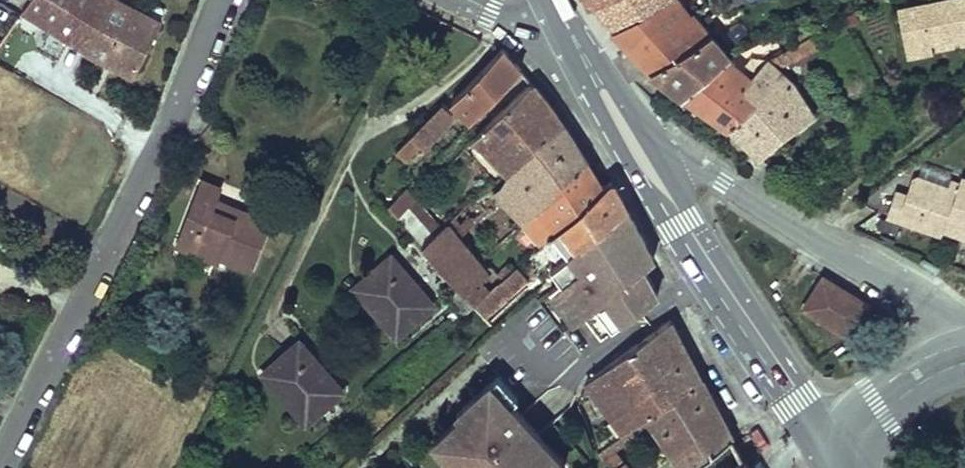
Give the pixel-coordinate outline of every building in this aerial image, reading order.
[(23,10),(86,48),(85,50),(135,76),(148,50),(162,21),(119,0),(30,0),(23,10)] [(592,5),(605,21),(614,31),(667,0),(603,0),(592,5)] [(614,31),(632,51),(650,71),(695,43),(678,24),(691,14),(681,0),(667,0),(614,31)] [(908,55),(933,50),(931,40),(964,33),(964,0),(934,0),(898,7),(908,55)] [(695,43),(650,71),(668,84),(683,95),(730,55),(694,12),(691,14),(678,24),(695,43)] [(841,19),(829,26),(834,35),(847,29),(841,19)] [(931,40),(933,50),(964,43),(964,33),(931,40)] [(810,35),(766,60),(777,70),(817,48),(810,35)] [(730,55),(683,95),(704,110),(729,128),(754,103),(741,88),(751,77),(733,62),(736,58),(741,61),(766,47),(762,39),(730,55)] [(472,120),(522,69),(513,59),(503,47),(452,100),(472,120)] [(777,70),(766,60),(751,77),(741,88),(754,103),(729,128),(752,150),(761,159),(785,137),(814,118),(789,80),(777,70)] [(482,130),(476,137),(507,171),(562,122),(549,102),(533,83),(482,130)] [(443,102),(396,151),(405,160),(420,145),(424,149),(449,124),(448,122),(455,115),(443,102)] [(562,122),(507,171),(512,176),(495,191),(523,222),(557,193),(552,187),(587,160),(577,144),(574,140),(562,122)] [(557,193),(523,222),(542,242),(551,234),(603,187),(593,171),(587,160),(552,187),(557,193)] [(959,184),(957,191),(949,188),(915,176),(913,177),(907,195),(898,219),(920,227),(942,235),(944,230),(964,236),(964,237),(964,186),(959,184)] [(603,187),(551,234),(568,255),(628,208),(620,193),(612,179),(603,187)] [(192,206),(177,245),(218,262),(219,258),(251,270),(270,222),(216,200),(221,188),(202,180),(192,206)] [(957,191),(959,184),(952,181),(949,188),(957,191)] [(404,189),(388,206),(397,217),(414,201),(404,189)] [(898,219),(907,195),(892,190),(883,214),(898,219)] [(463,209),(474,221),(484,212),(474,200),(463,209)] [(397,217),(422,245),(440,230),(414,201),(397,217)] [(628,208),(568,255),(550,270),(560,283),(550,290),(575,323),(584,316),(617,292),(633,313),(658,294),(647,277),(642,268),(654,258),(628,208)] [(456,236),(474,221),(463,209),(440,230),(422,245),(458,288),(473,305),(488,292),(478,281),(488,273),(456,236)] [(433,304),(391,256),(372,272),(360,283),(389,317),(383,321),(396,336),(433,304)] [(473,305),(465,312),(481,330),(499,314),(501,316),(534,287),(517,266),(502,279),(488,292),(473,305)] [(871,306),(824,277),(804,309),(851,338),(871,306)] [(389,317),(360,283),(354,288),(383,321),(389,317)] [(450,295),(465,312),(473,305),(458,288),(450,295)] [(617,292),(584,316),(601,338),(633,313),(617,292)] [(671,319),(587,380),(624,430),(630,426),(646,416),(702,377),(686,348),(671,319)] [(287,352),(269,368),(298,402),(292,407),(306,422),(342,390),(300,341),(287,352)] [(269,368),(263,373),(292,407),(298,402),(269,368)] [(710,394),(702,377),(646,416),(673,453),(721,414),(710,394)] [(489,385),(429,447),(448,467),(566,467),(489,385)] [(673,453),(683,467),(692,467),(732,437),(727,426),(721,414),(673,453)] [(624,430),(597,451),(603,458),(613,449),(635,434),(630,426),(624,430)] [(732,437),(692,467),(735,467),(745,460),(739,448),(732,437)] [(623,462),(613,449),(603,458),(605,460),(611,467),(615,467),(623,462)] [(605,460),(594,467),(611,467),(605,460)] [(745,460),(735,467),(751,467),(745,460)]
